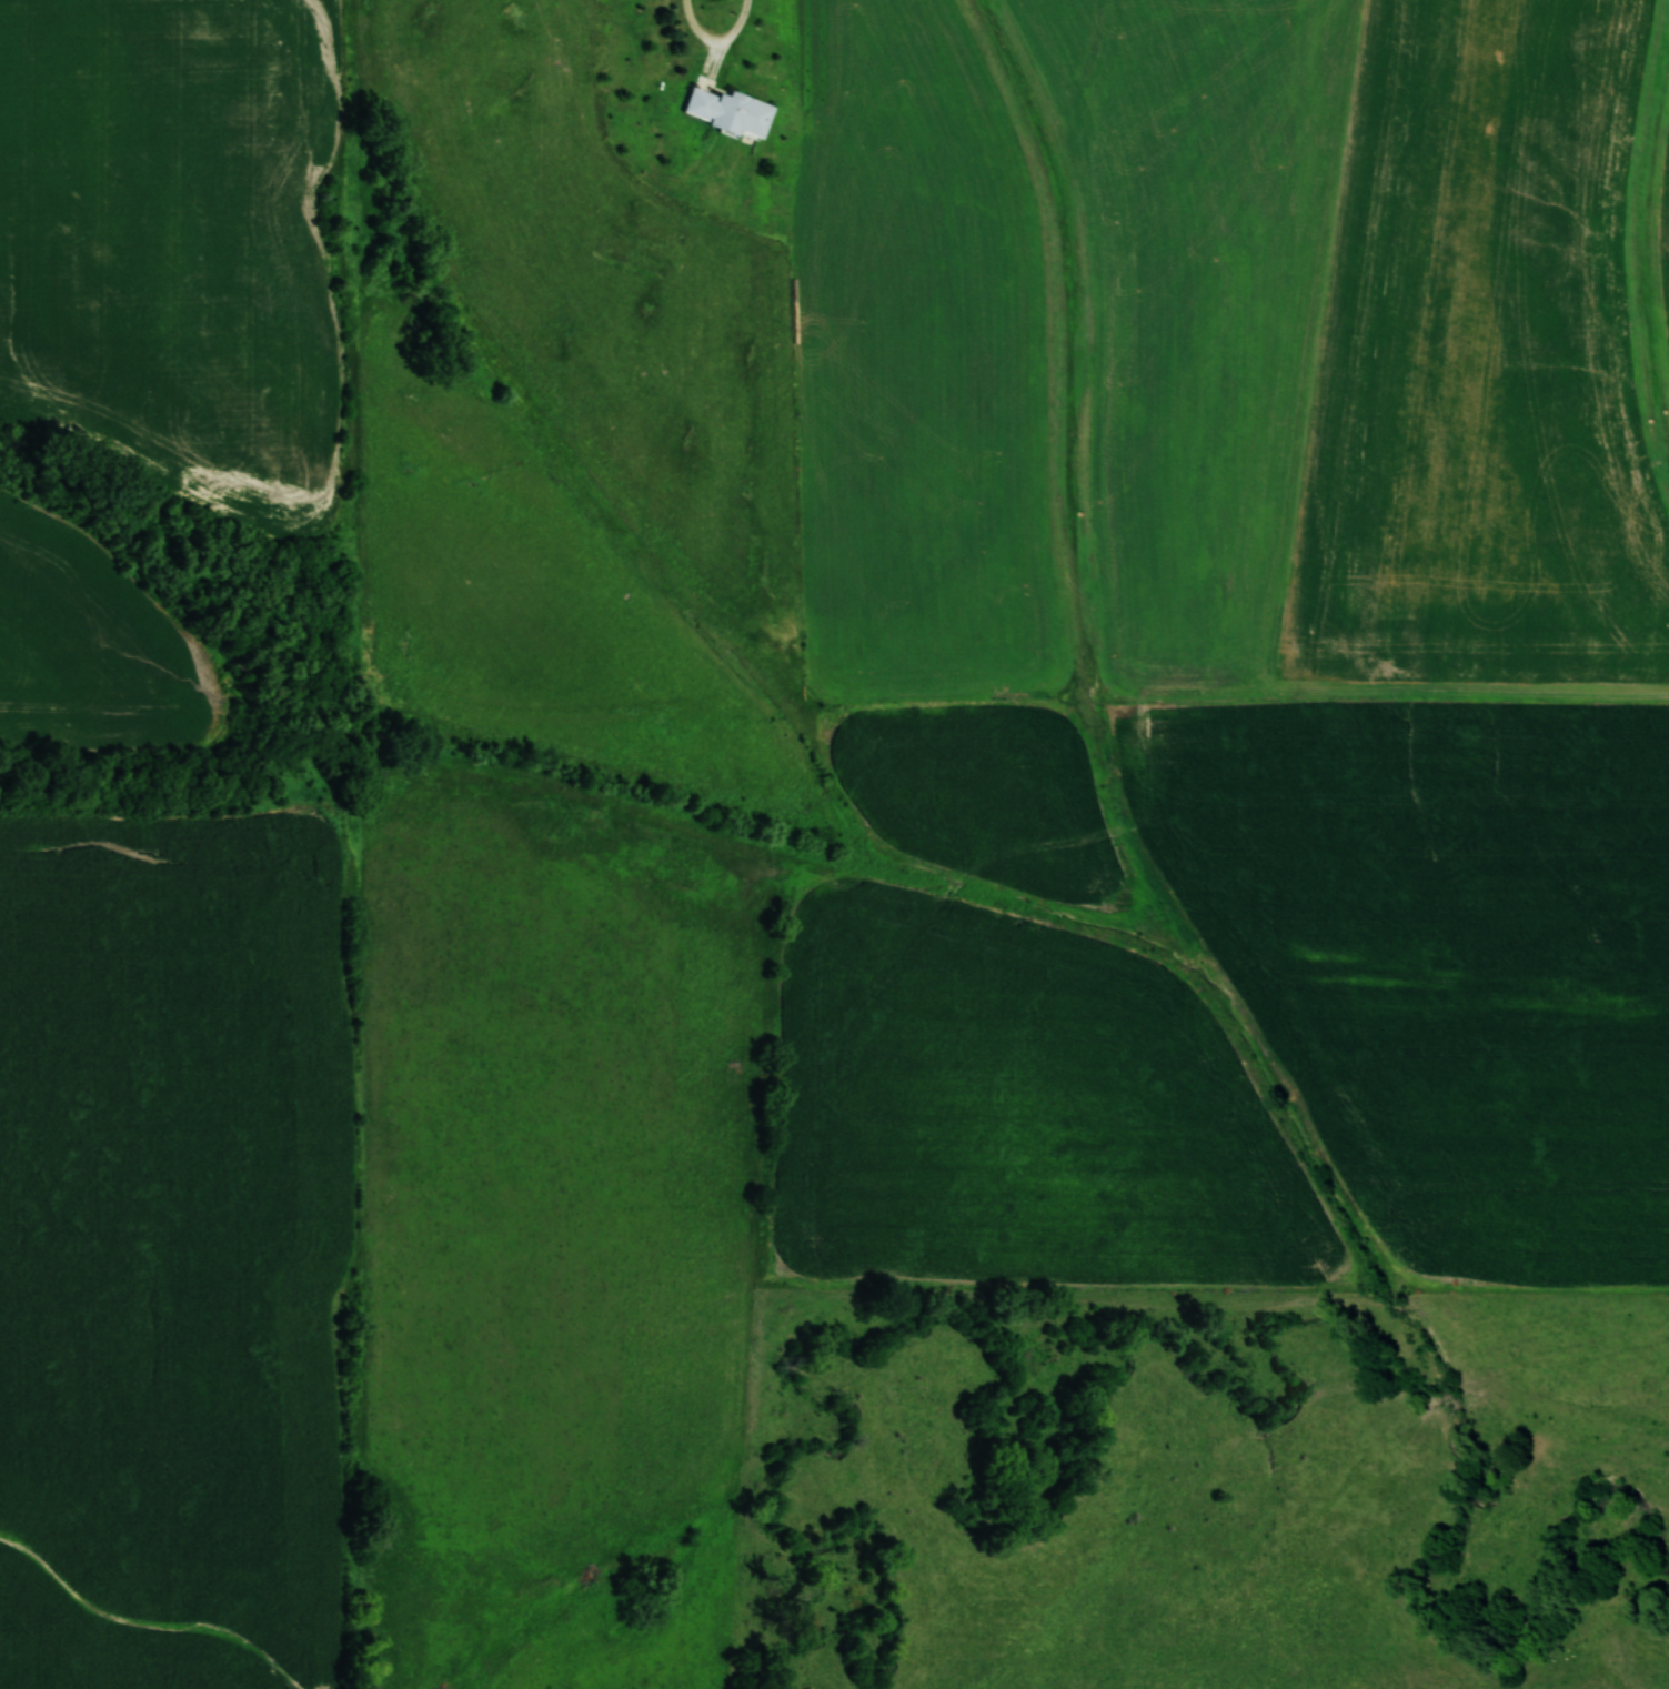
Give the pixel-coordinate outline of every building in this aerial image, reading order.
[(729,135),(729,132),(753,141),(766,107),(725,91),(722,99),(686,85),(675,114),(729,135)]
